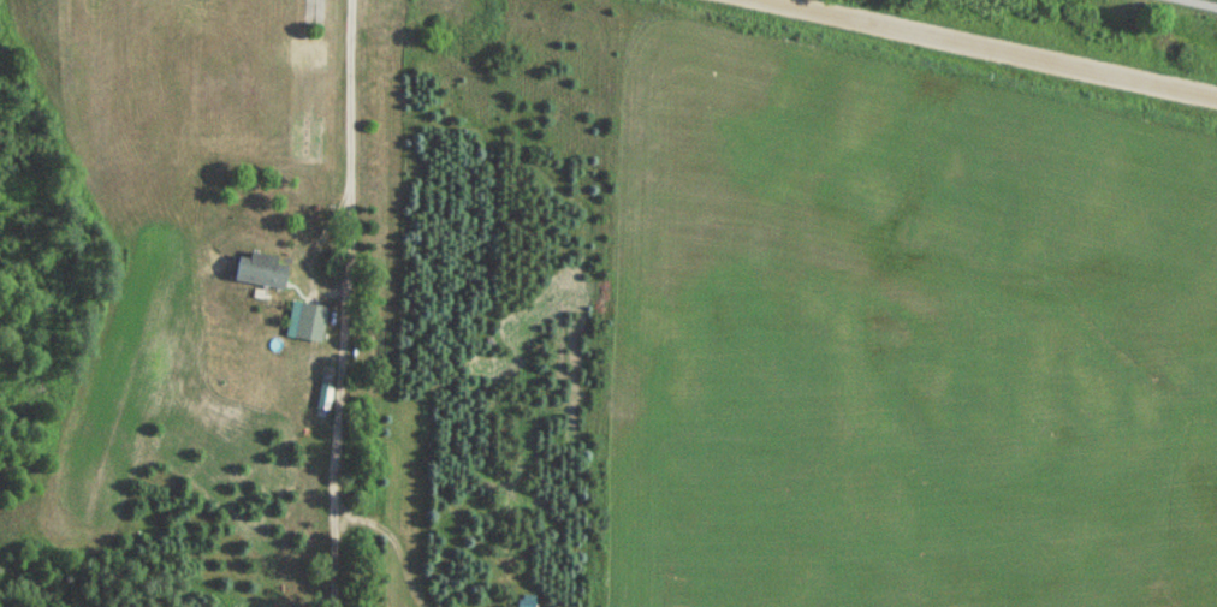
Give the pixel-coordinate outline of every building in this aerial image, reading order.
[(231,279),(282,290),(287,266),(274,264),(275,260),(236,252),(231,279)] [(328,308),(292,302),(286,337),(322,343),(328,308)]
